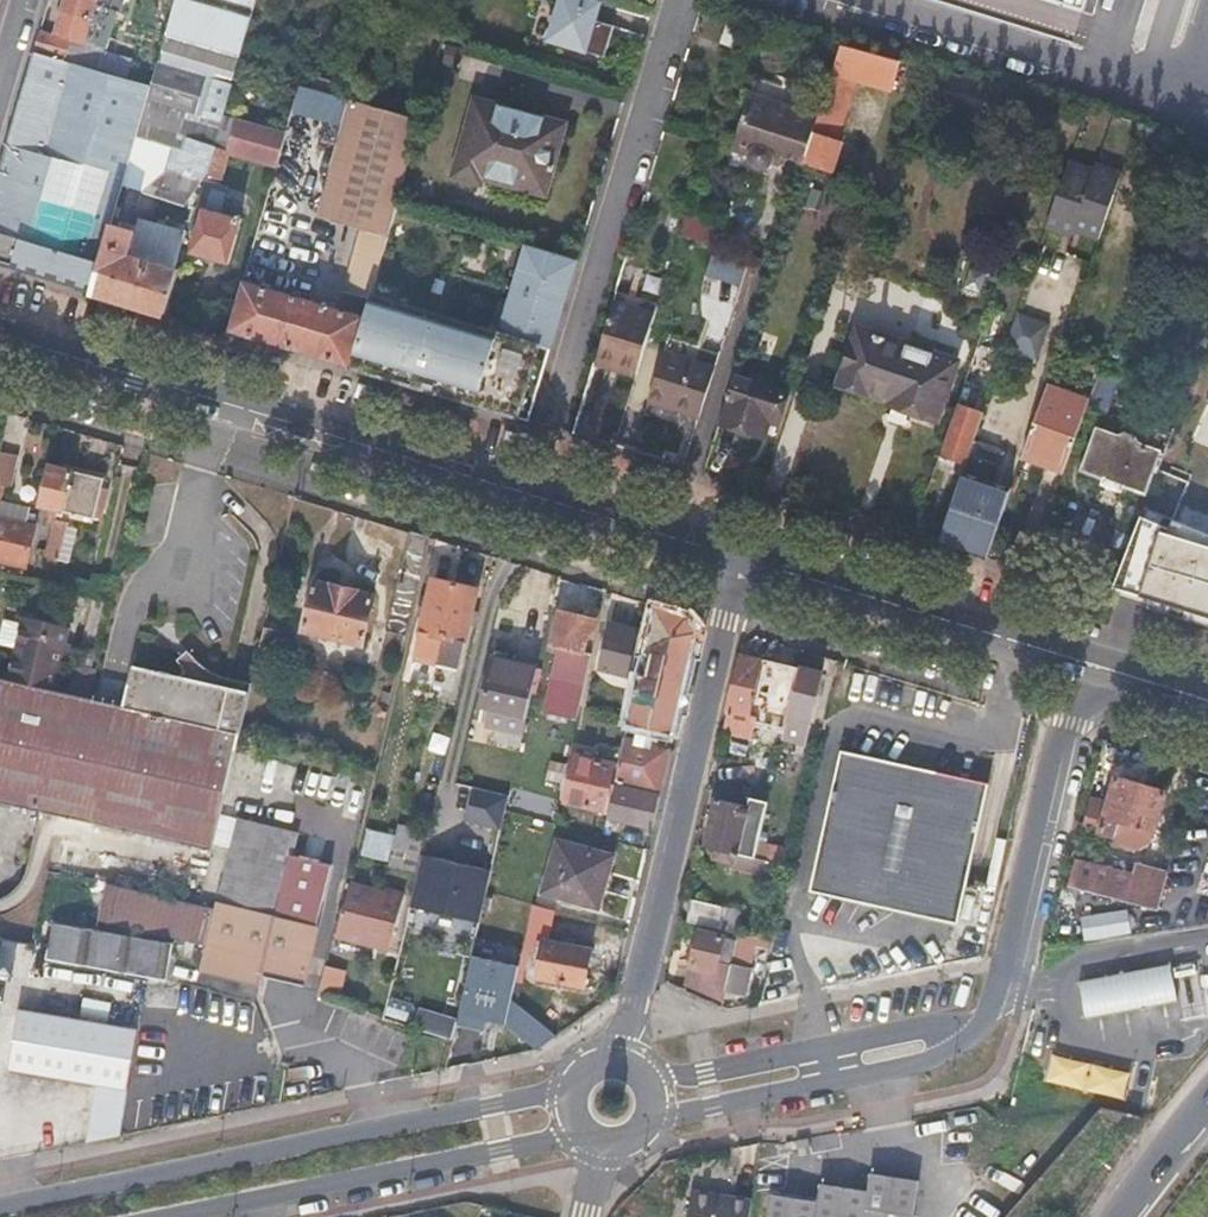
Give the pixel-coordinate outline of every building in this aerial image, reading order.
[(36,51),(66,60),(73,37),(86,41),(97,1),(121,8),(123,0),(69,0),(59,33),(42,28),(36,51)] [(207,178),(217,143),(257,0),(176,0),(152,85),(138,135),(152,140),(180,149),(175,168),(201,176),(207,178)] [(588,0),(561,0),(549,39),(606,57),(616,27),(595,21),(601,4),(588,0)] [(1091,0),(921,0),(1074,50),(1091,0)] [(900,59),(841,43),(832,71),(893,87),(900,59)] [(66,60),(36,51),(0,174),(0,261),(41,273),(93,289),(113,223),(134,150),(138,135),(152,85),(66,60)] [(819,112),(803,162),(832,171),(843,139),(836,137),(849,95),(826,87),(819,112)] [(784,156),(803,162),(819,112),(753,90),(734,148),(749,152),(748,161),(750,165),(753,167),(756,169),(759,170),(764,169),(768,167),(772,163),(776,153),(784,156)] [(363,227),(345,292),(371,299),(422,117),(353,98),(319,215),(363,227)] [(455,175),(481,182),(485,165),(548,183),(565,123),(476,98),(455,175)] [(217,143),(207,178),(221,181),(229,151),(277,163),(282,144),(286,130),(236,117),(228,146),(217,143)] [(152,140),(138,135),(134,150),(149,153),(152,140)] [(306,150),(282,144),(277,163),(258,229),(283,236),(306,150)] [(784,156),(776,153),(772,163),(781,165),(784,156)] [(1094,168),(1068,159),(1066,165),(1092,174),(1094,168)] [(1123,172),(1096,163),(1094,168),(1122,177),(1123,172)] [(543,199),(548,183),(485,165),(481,182),(543,199)] [(1092,174),(1066,165),(1047,222),(1073,231),(1075,225),(1102,234),(1122,177),(1094,168),(1092,174)] [(201,176),(175,168),(147,191),(186,202),(201,176)] [(1207,267),(1207,181),(1206,181),(1177,255),(1207,267)] [(205,206),(192,250),(230,261),(242,217),(205,206)] [(688,207),(680,231),(715,242),(722,217),(688,207)] [(113,223),(93,289),(169,311),(182,266),(178,265),(188,231),(142,218),(138,231),(113,223)] [(1073,231),(1047,222),(1045,228),(1071,237),(1073,231)] [(1102,234),(1075,225),(1073,231),(1100,240),(1102,234)] [(366,316),(353,361),(387,372),(386,376),(423,387),(517,415),(543,334),(553,337),(577,260),(527,244),(500,330),(374,289),(371,299),(369,307),(366,316)] [(714,252),(706,277),(742,288),(749,263),(714,252)] [(353,361),(366,316),(335,307),(244,280),(229,329),(267,340),(352,366),(353,361)] [(369,307),(371,299),(345,292),(335,307),(366,316),(369,307)] [(615,297),(599,350),(626,358),(623,369),(637,373),(655,310),(615,297)] [(1049,323),(1016,312),(1006,341),(1039,352),(1049,323)] [(869,385),(866,393),(890,401),(889,403),(935,419),(955,360),(863,329),(860,339),(856,337),(843,376),(869,385)] [(1039,352),(1006,341),(1004,348),(1037,359),(1039,352)] [(596,361),(623,369),(626,358),(599,350),(596,361)] [(649,400),(680,410),(682,403),(700,409),(714,368),(664,352),(649,400)] [(764,435),(773,405),(782,408),(786,392),(735,375),(720,420),(764,435)] [(869,385),(843,376),(840,384),(866,393),(869,385)] [(1051,456),(1067,462),(1089,401),(1049,386),(1026,449),(1051,458),(1051,456)] [(939,453),(965,462),(982,411),(957,402),(939,453)] [(698,416),(700,409),(682,403),(680,410),(698,416)] [(777,422),(782,408),(773,405),(769,419),(777,422)] [(1164,454),(1099,428),(1083,468),(1143,491),(1151,471),(1156,473),(1164,454)] [(1122,437),(1150,448),(1153,442),(1125,429),(1122,437)] [(1051,458),(1026,449),(1023,458),(1064,473),(1067,462),(1051,456),(1051,458)] [(1000,464),(968,454),(937,542),(959,548),(963,550),(987,557),(1012,487),(995,481),(1000,464)] [(102,477),(49,464),(39,504),(93,517),(102,477)] [(1145,512),(1121,592),(1207,618),(1207,531),(1145,512)] [(25,565),(34,526),(0,518),(0,559),(25,565)] [(48,556),(61,558),(69,522),(57,519),(48,556)] [(403,634),(425,536),(408,530),(385,629),(403,634)] [(434,659),(451,582),(431,578),(413,655),(434,659)] [(314,580),(303,626),(361,640),(372,595),(314,580)] [(475,588),(451,582),(434,659),(457,664),(475,588)] [(653,677),(639,674),(638,677),(628,719),(673,730),(679,709),(697,633),(688,615),(680,613),(655,605),(649,632),(643,656),(658,660),(653,677)] [(542,709),(575,717),(590,652),(583,651),(588,634),(592,635),(595,619),(560,610),(551,645),(556,646),(542,709)] [(21,616),(8,678),(53,689),(67,627),(21,616)] [(638,677),(639,674),(643,656),(649,632),(611,622),(601,668),(638,677)] [(265,626),(260,649),(278,654),(283,630),(265,626)] [(128,706),(90,697),(64,813),(214,848),(252,683),(206,674),(207,668),(190,650),(180,660),(186,667),(184,675),(137,666),(128,706)] [(750,717),(763,661),(750,658),(740,656),(723,731),(753,738),(758,719),(750,717)] [(509,672),(511,662),(492,658),(490,667),(509,672)] [(482,705),(526,715),(537,668),(511,662),(509,672),(490,667),(482,705)] [(822,673),(800,668),(784,737),(806,742),(822,673)] [(90,697),(53,689),(8,678),(0,676),(0,798),(64,813),(90,697)] [(526,715),(482,705),(478,720),(522,730),(526,715)] [(650,829),(669,749),(624,738),(614,784),(613,784),(611,793),(606,819),(650,829)] [(956,925),(987,784),(842,750),(811,892),(956,925)] [(566,790),(564,800),(603,809),(607,792),(611,793),(613,784),(614,784),(608,782),(613,764),(574,755),(573,764),(566,790)] [(559,789),(566,790),(573,764),(565,762),(559,789)] [(1164,791),(1115,776),(1101,825),(1099,831),(1098,839),(1139,849),(1150,843),(1164,791)] [(508,795),(473,786),(465,822),(500,831),(508,795)] [(734,853),(755,857),(768,803),(751,799),(749,808),(716,799),(705,845),(715,848),(713,858),(732,861),(734,853)] [(262,969),(304,980),(309,958),(315,933),(330,863),(291,853),(296,831),(240,818),(222,885),(216,905),(201,967),(260,981),(262,969)] [(391,855),(389,864),(405,868),(415,824),(398,820),(395,835),(391,855)] [(1099,831),(1101,825),(1087,821),(1084,835),(1098,839),(1099,831)] [(391,855),(395,835),(369,830),(364,850),(391,855)] [(558,840),(543,891),(598,907),(612,856),(558,840)] [(478,922),(490,870),(466,864),(465,868),(453,865),(454,862),(421,855),(409,906),(478,922)] [(1132,876),(1074,861),(1067,886),(1155,910),(1165,873),(1135,866),(1132,876)] [(382,932),(393,935),(404,889),(384,884),(383,891),(350,882),(339,934),(380,943),(382,932)] [(112,884),(104,922),(204,943),(211,907),(112,884)] [(693,899),(688,921),(733,932),(738,910),(693,899)] [(52,948),(57,920),(43,917),(38,946),(52,948)] [(57,920),(52,948),(38,946),(27,944),(26,954),(172,981),(178,943),(57,920)] [(685,989),(719,1004),(723,990),(744,995),(754,945),(767,948),(768,941),(757,938),(737,933),(736,940),(699,931),(685,989)] [(382,932),(380,943),(391,945),(393,935),(382,932)] [(543,942),(537,977),(582,986),(588,951),(543,942)] [(510,999),(517,966),(471,955),(455,1023),(483,1030),(485,1019),(504,1024),(536,1049),(554,1036),(510,999)] [(1086,1023),(1187,999),(1177,961),(1079,982),(1086,1023)] [(325,967),(318,994),(337,1000),(343,972),(325,967)] [(86,1142),(119,1135),(140,1031),(20,1009),(9,1068),(98,1084),(86,1142)] [(1127,1100),(1134,1072),(1054,1052),(1047,1081),(1127,1100)] [(784,1216),(894,1216),(909,1216),(914,1182),(865,1175),(862,1191),(814,1185),(811,1203),(786,1200),(784,1216)] [(749,1198),(690,1190),(686,1216),(746,1216),(749,1198)] [(786,1200),(764,1197),(762,1216),(784,1216),(786,1200)]
